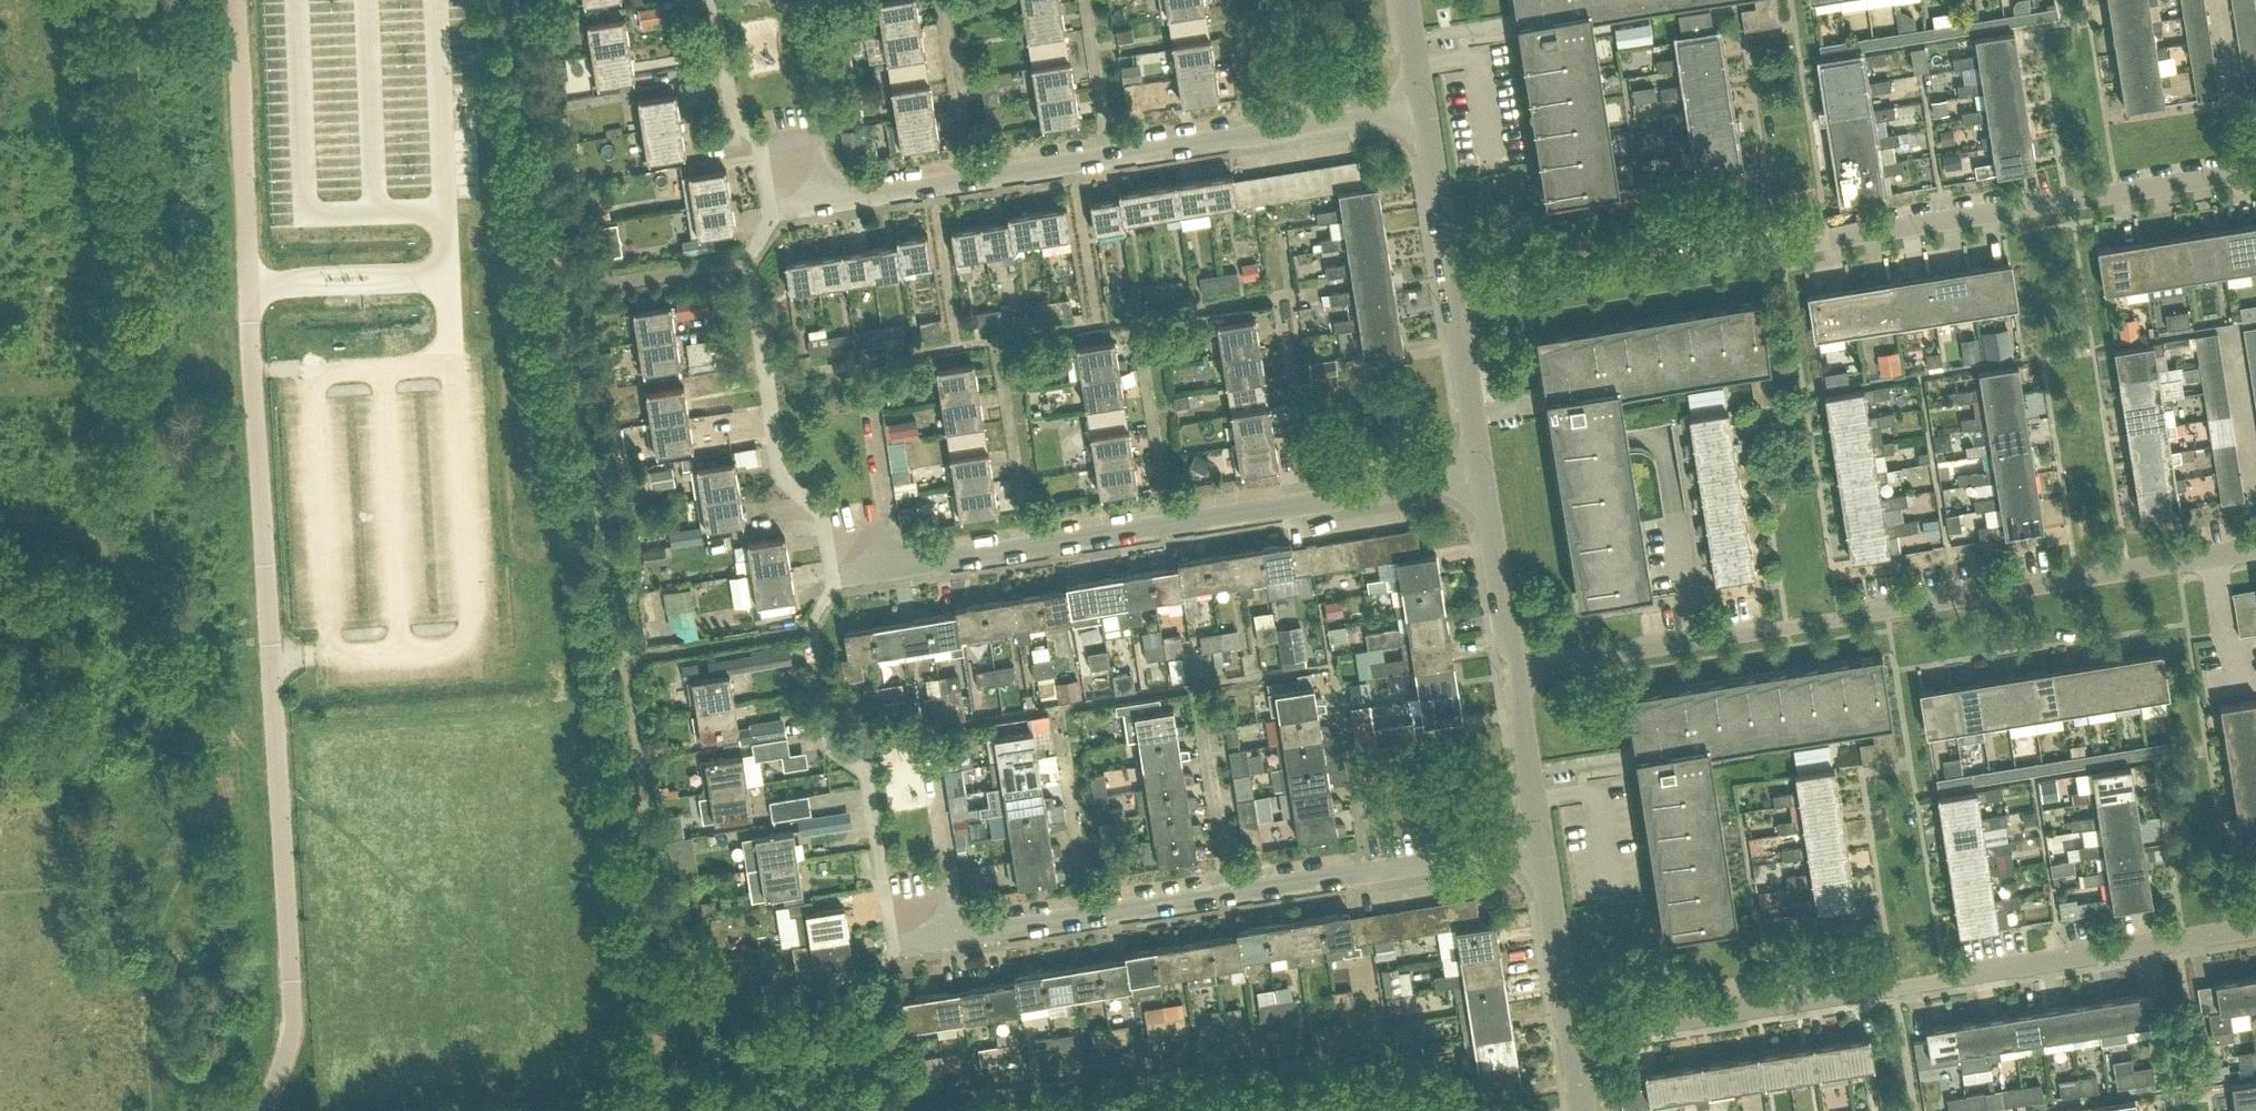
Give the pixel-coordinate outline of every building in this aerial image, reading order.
[(401,133),(441,131),(435,0),(395,0),(401,133)] [(920,24),(916,0),(878,0),(882,30),(920,24)] [(973,1),(975,15),(985,14),(983,0),(982,0),(973,1)] [(1205,8),(1204,0),(1160,0),(1162,15),(1168,14),(1205,8)] [(1530,20),(1522,21),(1525,37),(1519,38),(1545,200),(1548,199),(1617,188),(1619,188),(1618,185),(1591,17),(1700,0),(1524,0),(1530,20)] [(1775,0),(1760,0),(1764,26),(1779,23),(1775,0)] [(2151,19),(2148,3),(2158,2),(2157,0),(2108,0),(2112,25),(2151,19)] [(1051,62),(1069,59),(1060,1),(1022,7),(1027,36),(1046,33),(1051,62)] [(2255,14),(2255,12),(2254,3),(2232,6),(2234,17),(2255,14)] [(659,5),(639,8),(641,23),(661,20),(659,5)] [(1172,43),(1210,37),(1205,8),(1168,14),(1172,43)] [(1742,8),(1740,8),(1743,29),(1759,27),(1757,12),(1743,15),(1742,8)] [(2030,10),(2032,20),(2049,17),(2047,8),(2030,10)] [(1679,14),(1683,37),(1712,32),(1709,9),(1679,14)] [(2014,23),(2032,20),(2030,10),(2012,13),(2014,23)] [(2185,25),(2207,22),(2205,11),(2183,14),(2185,25)] [(1988,27),(2005,24),(2004,14),(1986,17),(1988,27)] [(593,53),(631,47),(626,17),(588,23),(584,23),(587,48),(592,47),(593,53)] [(2116,52),(2155,46),(2153,31),(2162,29),(2160,17),(2151,19),(2112,25),(2116,52)] [(1951,23),(1953,33),(1970,30),(1969,20),(1951,23)] [(1935,36),(1953,33),(1951,23),(1934,26),(1935,36)] [(910,85),(929,82),(920,24),(882,30),(887,59),(906,56),(910,85)] [(1117,29),(1118,41),(1134,38),(1132,27),(1117,29)] [(1898,31),(1900,41),(1918,38),(1916,28),(1898,31)] [(1967,54),(1952,56),(1954,68),(1969,65),(1979,64),(2018,57),(2013,29),(1974,36),(1977,52),(1967,53),(1967,54)] [(1658,70),(1674,68),(1683,66),(1722,59),(1717,31),(1712,32),(1683,37),(1678,38),(1681,54),(1672,56),(1656,59),(1658,70)] [(1883,44),(1900,41),(1898,31),(1881,34),(1883,44)] [(2255,42),(2255,31),(2237,34),(2238,45),(2255,42)] [(1074,88),(1069,59),(1051,62),(1046,33),(1027,36),(1036,94),(1074,88)] [(1177,72),(1214,66),(1210,37),(1172,43),(1177,72)] [(1846,39),(1847,49),(1865,47),(1863,37),(1846,39)] [(2189,52),(2211,49),(2209,38),(2187,41),(2189,52)] [(1830,52),(1847,49),(1846,39),(1828,42),(1830,52)] [(1913,68),(1917,68),(1927,66),(1924,43),(1910,45),(1913,68)] [(2121,79),(2159,73),(2157,58),(2167,56),(2165,45),(2155,46),(2116,52),(2121,79)] [(631,47),(593,53),(598,82),(636,76),(631,47)] [(1859,54),(1820,60),(1825,88),(1864,82),(1864,81),(1861,64),(1870,63),(1871,64),(1886,61),(1884,50),(1859,54)] [(934,111),(929,82),(910,85),(906,56),(887,59),(896,117),(934,111)] [(1983,90),(2022,84),(2018,57),(1979,64),(1981,79),(1972,80),(1972,81),(1956,83),(1958,95),(1983,91),(1983,90)] [(2255,70),(2255,58),(2241,61),(2243,72),(2255,70)] [(1722,59),(1683,66),(1685,81),(1676,83),(1676,84),(1661,86),(1663,97),(1687,93),(1726,86),(1722,59)] [(2193,79),(2215,76),(2214,65),(2192,68),(2193,79)] [(1214,66),(1177,72),(1182,102),(1219,96),(1214,66)] [(2159,73),(2121,79),(2125,106),(2125,107),(2160,101),(2164,100),(2162,85),(2171,83),(2169,71),(2160,73),(2159,73)] [(981,77),(982,88),(998,85),(996,75),(981,77)] [(1864,82),(1825,88),(1829,115),(1868,109),(1868,108),(1866,93),(1875,91),(1875,90),(1890,88),(1889,77),(1864,81),(1864,82)] [(1987,117),(2026,111),(2022,84),(1983,90),(1983,91),(1985,106),(1976,107),(1976,108),(1961,111),(1962,122),(1987,118),(1987,117)] [(1692,119),(1730,113),(1726,86),(1687,93),(1690,108),(1681,110),(1665,113),(1667,124),(1692,120),(1692,119)] [(1074,88),(1036,94),(1041,125),(1079,119),(1074,88)] [(643,128),(680,122),(676,92),(638,98),(643,128)] [(990,132),(1004,130),(1000,103),(986,105),(990,132)] [(1868,109),(1829,115),(1834,142),(1873,135),(1870,120),(1879,118),(1895,115),(1893,104),(1868,108),(1868,109)] [(934,111),(896,117),(897,122),(891,123),(895,148),(938,141),(934,111)] [(1992,144),(2031,138),(2026,111),(1987,117),(1987,118),(1990,133),(1980,134),(1982,146),(1992,145),(1992,144)] [(1696,146),(1735,140),(1730,113),(1692,119),(1692,120),(1694,135),(1685,137),(1669,140),(1671,151),(1696,147),(1696,146)] [(680,122),(643,128),(648,158),(685,152),(680,122)] [(844,156),(845,156),(862,153),(858,127),(840,130),(844,156)] [(1873,135),(1834,142),(1838,169),(1877,162),(1874,147),(1884,145),(1899,143),(1897,131),(1873,135)] [(1992,144),(1992,145),(1994,160),(1974,163),(1976,175),(1988,173),(1996,171),(1996,172),(2035,166),(2031,138),(1992,144)] [(1700,175),(1739,168),(1735,140),(1696,146),(1696,147),(1698,162),(1689,163),(1689,164),(1674,166),(1676,178),(1692,175),(1699,174),(1700,175)] [(8,173),(6,158),(0,158),(0,175),(8,173)] [(1344,161),(1349,188),(1362,186),(1357,158),(1356,159),(1344,161)] [(1877,162),(1838,169),(1842,196),(1842,197),(1881,190),(1879,174),(1888,172),(1904,169),(1902,158),(1877,162)] [(1336,190),(1338,190),(1349,188),(1344,161),(1332,163),(1336,190)] [(1319,164),(1324,192),(1336,190),(1332,163),(1319,164)] [(1307,166),(1311,194),(1324,192),(1319,164),(1307,166)] [(1295,168),(1299,196),(1311,194),(1307,166),(1295,168)] [(687,205),(694,204),(731,198),(727,168),(682,174),(687,205)] [(1282,170),(1287,198),(1299,196),(1295,168),(1282,170)] [(1270,172),(1274,200),(1287,198),(1282,170),(1270,172)] [(1258,174),(1262,202),(1274,200),(1270,172),(1258,174)] [(1236,202),(1232,178),(1232,173),(1203,178),(1207,206),(1236,202)] [(1245,176),(1250,204),(1262,202),(1258,174),(1245,176)] [(1245,176),(1232,178),(1236,202),(1237,206),(1250,204),(1245,176)] [(1179,211),(1207,206),(1203,178),(1175,182),(1179,211)] [(1151,215),(1179,211),(1175,182),(1147,186),(1151,215)] [(1381,211),(1377,184),(1362,186),(1349,188),(1338,190),(1340,207),(1331,208),(1332,215),(1333,220),(1342,218),(1381,211)] [(1125,220),(1151,215),(1147,186),(1119,191),(1120,197),(1120,196),(1123,220),(1125,220)] [(1125,225),(1125,220),(1123,220),(1120,196),(1120,197),(1090,201),(1095,230),(1125,225)] [(687,205),(691,234),(698,233),(698,234),(736,228),(731,198),(694,204),(687,205)] [(1066,205),(1036,210),(1040,239),(1043,253),(1071,248),(1068,234),(1071,234),(1066,205)] [(1332,215),(1331,208),(1316,211),(1318,222),(1333,220),(1332,215)] [(1013,243),(1014,243),(1040,239),(1036,210),(1007,214),(1008,220),(1009,220),(1013,243)] [(1347,246),(1347,245),(1386,238),(1381,211),(1342,218),(1345,234),(1336,235),(1336,236),(1338,247),(1347,246)] [(1014,248),(1014,243),(1013,243),(1009,220),(1008,220),(981,224),(985,253),(1014,248)] [(969,256),(985,253),(981,224),(951,229),(957,270),(971,268),(969,256)] [(2255,266),(2255,226),(2231,229),(2231,226),(2219,227),(2219,224),(2217,225),(2225,271),(2255,266)] [(2185,277),(2225,271),(2217,225),(2216,225),(2217,232),(2192,236),(2191,232),(2180,234),(2179,231),(2178,231),(2185,277)] [(2146,284),(2185,277),(2178,231),(2176,231),(2177,238),(2152,242),(2152,238),(2140,240),(2140,237),(2138,237),(2146,284)] [(685,252),(716,247),(714,233),(682,238),(685,252)] [(902,267),(931,262),(927,233),(896,238),(897,243),(898,243),(902,267)] [(1322,250),(1338,247),(1336,236),(1320,239),(1322,250)] [(2104,290),(2146,284),(2138,237),(2137,237),(2138,244),(2113,248),(2112,244),(2101,246),(2097,246),(2104,288),(2104,290)] [(1342,274),(1351,272),(1351,271),(1390,265),(1386,238),(1347,245),(1347,246),(1349,261),(1340,262),(1340,263),(1342,274)] [(903,272),(902,267),(898,243),(897,243),(870,247),(875,277),(903,272)] [(847,281),(875,277),(870,247),(842,252),(847,281)] [(819,286),(847,281),(842,252),(815,256),(819,286)] [(1233,270),(1252,268),(1250,252),(1231,255),(1233,270)] [(621,261),(620,253),(604,255),(606,264),(621,261)] [(790,291),(819,286),(815,256),(785,261),(790,291)] [(1342,274),(1340,263),(1324,265),(1326,276),(1342,274)] [(1935,317),(1975,311),(1967,264),(1966,265),(1967,272),(1942,276),(1941,272),(1930,273),(1929,270),(1928,271),(1935,317)] [(1967,264),(1975,311),(2016,304),(2016,303),(2009,265),(2006,265),(1981,269),(1981,265),(1969,267),(1969,264),(1967,264)] [(1390,265),(1351,271),(1351,272),(1354,288),(1344,289),(1346,301),(1355,299),(1355,298),(1394,292),(1390,265)] [(1218,273),(1221,289),(1240,286),(1237,270),(1218,273)] [(1896,323),(1935,317),(1928,271),(1926,271),(1927,278),(1902,282),(1902,278),(1890,280),(1890,277),(1888,277),(1896,323)] [(1202,292),(1221,289),(1218,273),(1200,276),(1202,292)] [(1856,330),(1896,323),(1888,277),(1887,277),(1888,284),(1863,288),(1862,284),(1851,286),(1850,283),(1849,283),(1856,330)] [(1163,282),(1165,298),(1184,295),(1181,279),(1163,282)] [(1147,301),(1165,298),(1163,282),(1144,285),(1147,301)] [(1815,336),(1856,330),(1849,283),(1847,284),(1848,290),(1823,294),(1823,290),(1811,292),(1808,292),(1815,335),(1815,336)] [(1108,307),(1128,304),(1125,288),(1105,291),(1108,307)] [(1346,301),(1344,289),(1329,292),(1330,303),(1346,301)] [(680,317),(710,312),(707,290),(676,295),(680,317)] [(1350,327),(1359,326),(1359,325),(1399,319),(1394,292),(1355,298),(1355,299),(1358,315),(1348,316),(1350,327)] [(2162,321),(2181,320),(2180,295),(2161,295),(2162,321)] [(1051,300),(1053,316),(1072,313),(1070,297),(1051,300)] [(2248,297),(2248,305),(2255,305),(2255,297),(2248,297)] [(90,315),(89,298),(74,299),(75,316),(90,315)] [(1776,403),(1760,299),(1599,325),(1600,330),(1572,339),(1571,335),(1542,344),(1559,395),(1551,396),(1553,412),(1548,413),(1578,601),(1650,590),(1652,589),(1651,586),(1620,392),(1755,371),(1761,405),(1776,403)] [(1035,319),(1053,316),(1051,300),(1032,303),(1035,319)] [(639,340),(676,334),(672,303),(634,309),(639,340)] [(995,309),(997,325),(1016,322),(1014,305),(995,309)] [(2107,324),(2127,327),(2129,311),(2109,308),(2107,324)] [(978,328),(997,325),(995,309),(976,312),(978,328)] [(1335,330),(1350,327),(1348,316),(1333,318),(1335,330)] [(923,337),(943,333),(941,317),(920,320),(923,337)] [(1222,353),(1259,347),(1254,317),(1217,323),(1222,353)] [(1973,319),(1974,344),(2003,343),(2002,318),(1973,319)] [(1399,319),(1359,325),(1359,326),(1362,342),(1353,343),(1353,344),(1355,355),(1403,347),(1399,319)] [(883,326),(885,343),(901,340),(904,340),(901,323),(883,326)] [(2255,336),(2255,325),(2243,327),(2245,338),(2255,336)] [(867,346),(885,343),(883,326),(865,329),(867,346)] [(1953,329),(1953,354),(1970,354),(1970,329),(1953,329)] [(2196,346),(2218,342),(2217,331),(2194,335),(2196,346)] [(827,335),(830,352),(847,349),(849,349),(846,332),(827,335)] [(676,334),(639,340),(643,370),(681,364),(676,334)] [(811,355),(830,352),(827,335),(809,338),(811,355)] [(1081,375),(1119,369),(1114,339),(1076,345),(1081,375)] [(2157,369),(2154,352),(2164,350),(2162,340),(2153,341),(2114,347),(2118,375),(2157,369)] [(1062,369),(1072,368),(1070,341),(1060,342),(1062,369)] [(1932,343),(1917,344),(1919,360),(1933,359),(1932,343)] [(1339,357),(1355,355),(1353,344),(1337,346),(1339,357)] [(1227,382),(1264,376),(1259,347),(1222,353),(1227,382)] [(1872,365),(1893,360),(1889,347),(1869,352),(1872,365)] [(2255,366),(2255,354),(2248,356),(2249,367),(2255,366)] [(1312,375),(1338,371),(1335,356),(1310,360),(1312,375)] [(2201,374),(2223,370),(2221,359),(2199,363),(2201,374)] [(941,398),(979,392),(974,362),(936,368),(941,398)] [(1982,397),(2022,390),(2017,363),(1978,369),(1980,385),(1971,387),(1956,390),(1958,401),(1982,397)] [(2123,402),(2161,396),(2159,381),(2168,379),(2185,376),(2184,365),(2157,369),(2118,375),(2123,402)] [(1826,384),(1848,380),(1846,368),(1824,371),(1826,384)] [(1109,431),(1128,427),(1119,369),(1081,375),(1086,404),(1105,401),(1109,431)] [(1231,411),(1269,405),(1264,376),(1227,382),(1231,411)] [(1829,421),(1867,415),(1867,414),(1864,398),(1874,396),(1874,397),(1890,395),(1888,384),(1863,388),(1863,387),(1824,393),(1829,421)] [(652,421),(689,416),(685,386),(647,391),(652,421)] [(1724,386),(1689,391),(1692,414),(1728,408),(1724,386)] [(2205,401),(2227,398),(2225,386),(2203,390),(2205,401)] [(1987,424),(2026,417),(2022,390),(1982,397),(1985,412),(1976,414),(1960,416),(1962,428),(1987,424)] [(969,453),(988,450),(979,392),(941,398),(946,427),(965,424),(969,453)] [(1173,395),(1175,406),(1190,404),(1188,393),(1173,395)] [(2166,423),(2166,422),(2163,407),(2173,406),(2171,394),(2161,396),(2123,402),(2127,429),(2166,423)] [(1133,457),(1128,427),(1109,431),(1105,401),(1086,404),(1095,463),(1133,457)] [(1236,440),(1273,434),(1269,405),(1231,411),(1236,440)] [(1693,443),(1732,437),(1728,408),(1692,414),(1689,415),(1689,412),(1679,414),(1681,424),(1690,422),(1693,439),(1693,443)] [(1867,414),(1867,415),(1829,421),(1833,448),(1872,442),(1872,441),(1869,426),(1894,422),(1892,410),(1867,414)] [(2209,428),(2231,425),(2230,414),(2207,417),(2209,428)] [(694,445),(689,416),(652,421),(652,426),(647,427),(651,452),(694,445)] [(2031,444),(2026,417),(1987,424),(1989,439),(1980,441),(1965,444),(1966,455),(1991,451),(2031,444)] [(2166,423),(2127,429),(2131,456),(2170,449),(2168,434),(2177,433),(2177,431),(2175,422),(2175,421),(2166,422),(2166,423)] [(922,426),(925,445),(909,448),(911,467),(944,462),(939,424),(922,426)] [(993,479),(988,450),(969,453),(965,424),(946,427),(955,485),(993,479)] [(701,448),(718,445),(716,429),(698,432),(701,448)] [(1945,431),(1932,433),(1935,449),(1948,447),(1945,431)] [(1236,471),(1278,465),(1273,434),(1236,440),(1231,441),(1236,471)] [(1697,470),(1737,464),(1732,437),(1693,443),(1693,439),(1684,440),(1685,451),(1694,449),(1697,466),(1697,470)] [(1876,469),(1876,468),(1873,453),(1893,449),(1892,438),(1872,441),(1872,442),(1833,448),(1837,475),(1876,469)] [(2214,455),(2236,452),(2234,441),(2212,444),(2214,455)] [(0,444),(0,462),(11,461),(10,444),(0,444)] [(1996,478),(2035,471),(2031,444),(1991,451),(1994,466),(1984,468),(1969,471),(1971,482),(1996,478)] [(2193,447),(2180,449),(2181,458),(2195,456),(2193,447)] [(2136,483),(2174,477),(2172,461),(2181,460),(2181,458),(2180,449),(2179,448),(2170,449),(2131,456),(2136,483)] [(1133,457),(1095,463),(1100,493),(1138,487),(1133,457)] [(734,460),(692,467),(696,497),(739,490),(734,460)] [(906,461),(888,462),(889,474),(906,474),(906,461)] [(41,463),(42,479),(57,478),(57,463),(41,463)] [(1702,497),(1741,490),(1737,464),(1697,470),(1697,466),(1688,467),(1690,478),(1699,477),(1701,493),(1702,497)] [(674,483),(671,465),(648,469),(651,487),(674,483)] [(1842,502),(1880,496),(1880,495),(1878,480),(1903,476),(1901,466),(1885,468),(1885,467),(1876,468),(1876,469),(1837,475),(1842,502)] [(2218,482),(2240,479),(2238,468),(2216,471),(2218,482)] [(2000,505),(2039,498),(2035,471),(1996,478),(1998,493),(1989,494),(1989,495),(1973,498),(1975,509),(2000,505)] [(2174,477),(2136,483),(2140,511),(2176,505),(2179,505),(2176,488),(2185,487),(2183,475),(2174,477)] [(993,479),(955,485),(950,486),(955,516),(998,509),(993,479)] [(701,527),(744,520),(739,490),(696,497),(701,524),(701,527)] [(1706,524),(1745,517),(1741,490),(1702,497),(1701,493),(1692,494),(1694,505),(1703,504),(1706,520),(1706,524)] [(1880,495),(1880,496),(1842,502),(1846,529),(1885,523),(1885,522),(1882,507),(1892,505),(1907,503),(1905,491),(1880,495)] [(2005,533),(2044,526),(2039,498),(2000,505),(2003,520),(1993,521),(1994,522),(1978,524),(1980,536),(1997,533),(2005,532),(2005,533)] [(1926,517),(1928,534),(1939,532),(1936,515),(1926,517)] [(1710,551),(1750,544),(1745,517),(1706,524),(1706,520),(1697,522),(1698,532),(1707,531),(1710,547),(1710,551)] [(1910,518),(1894,521),(1885,522),(1885,523),(1846,529),(1850,556),(1851,557),(1888,551),(1889,551),(1887,535),(1896,533),(1896,532),(1912,530),(1910,518)] [(701,527),(701,524),(670,529),(672,544),(703,539),(701,527)] [(1408,556),(1420,554),(1416,527),(1404,529),(1408,556)] [(1395,558),(1396,558),(1408,556),(1404,529),(1391,531),(1395,558)] [(1383,560),(1395,558),(1391,531),(1378,533),(1383,560)] [(1370,562),(1383,560),(1378,533),(1366,535),(1370,562)] [(1358,564),(1370,562),(1366,535),(1354,537),(1358,564)] [(752,572),(789,566),(785,536),(747,542),(752,572)] [(1346,566),(1358,564),(1354,537),(1342,539),(1346,566)] [(1333,568),(1346,566),(1342,539),(1329,541),(1333,568)] [(1322,570),(1333,568),(1329,541),(1317,543),(1322,570)] [(1292,547),(1291,542),(1262,546),(1268,581),(1270,596),(1298,591),(1299,595),(1314,592),(1311,572),(1308,572),(1296,574),(1292,547)] [(1308,572),(1311,572),(1322,570),(1317,543),(1304,545),(1308,572)] [(644,562),(667,559),(665,544),(643,547),(644,562)] [(1710,551),(1710,547),(1701,549),(1703,559),(1712,558),(1715,579),(1717,578),(1754,572),(1750,544),(1710,551)] [(1296,574),(1308,572),(1304,545),(1292,547),(1296,574)] [(1253,583),(1268,581),(1262,546),(1234,551),(1240,585),(1239,585),(1241,593),(1254,592),(1253,583)] [(1228,587),(1239,585),(1240,585),(1234,551),(1206,555),(1211,584),(1227,582),(1228,587)] [(1391,587),(1440,579),(1436,553),(1435,552),(1420,554),(1408,556),(1396,558),(1399,575),(1390,576),(1391,587)] [(1195,587),(1211,584),(1206,555),(1178,560),(1185,599),(1184,600),(1186,612),(1198,610),(1195,587)] [(1173,601),(1184,600),(1185,599),(1178,560),(1179,565),(1151,569),(1156,598),(1172,596),(1173,601)] [(738,564),(720,566),(724,596),(741,594),(738,564)] [(794,596),(789,566),(752,572),(747,572),(751,602),(760,601),(794,596)] [(1140,601),(1156,598),(1151,569),(1123,574),(1131,622),(1142,620),(1140,601)] [(1123,574),(1096,578),(1100,607),(1116,605),(1119,624),(1131,622),(1123,574)] [(1073,612),(1100,607),(1096,578),(1067,583),(1073,617),(1073,612)] [(1396,614),(1444,606),(1440,579),(1391,587),(1392,588),(1401,587),(1403,602),(1394,604),(1396,614)] [(1045,622),(1073,617),(1067,583),(1067,588),(1040,592),(1045,622)] [(693,606),(690,587),(663,592),(666,610),(693,606)] [(2233,593),(2235,606),(2255,602),(2255,587),(2231,591),(2232,594),(2233,593)] [(1030,624),(1045,622),(1040,592),(1012,597),(1016,626),(1017,634),(1018,634),(1018,640),(1032,638),(1030,624)] [(794,596),(760,601),(762,614),(795,609),(794,596)] [(989,631),(1016,626),(1012,597),(984,601),(989,631)] [(989,631),(984,601),(956,606),(962,640),(963,640),(962,635),(989,631)] [(2235,606),(2237,619),(2255,616),(2255,602),(2235,606)] [(956,606),(957,611),(929,616),(934,645),(950,642),(952,654),(964,652),(962,640),(956,606)] [(1400,641),(1448,633),(1444,606),(1396,614),(1396,615),(1397,615),(1398,627),(1399,630),(1398,630),(1400,641)] [(934,645),(929,616),(901,620),(906,649),(934,645)] [(2237,619),(2239,632),(2238,632),(2238,634),(2255,631),(2255,616),(2237,619)] [(878,654),(906,649),(901,620),(873,625),(878,654)] [(1255,625),(1258,641),(1276,638),(1274,622),(1255,625)] [(1307,656),(1302,623),(1276,627),(1281,660),(1307,656)] [(860,657),(878,654),(873,625),(844,629),(849,657),(842,658),(845,679),(863,676),(860,657)] [(1400,642),(1400,641),(1398,630),(1399,630),(1398,627),(1365,632),(1368,647),(1400,642)] [(1238,628),(1218,631),(1221,647),(1240,644),(1238,628)] [(1203,650),(1221,647),(1218,631),(1200,634),(1203,650)] [(1404,669),(1453,661),(1448,633),(1400,641),(1400,642),(1401,642),(1404,657),(1359,663),(1361,676),(1405,670),(1404,669)] [(1184,652),(1182,636),(1163,639),(1165,655),(1184,652)] [(1147,658),(1165,655),(1163,639),(1144,642),(1147,658)] [(1091,667),(1110,664),(1107,648),(1088,651),(1091,667)] [(2132,652),(2139,698),(2167,694),(2167,692),(2161,654),(2146,656),(2145,652),(2134,654),(2133,651),(2132,652)] [(2113,702),(2139,698),(2132,652),(2130,652),(2131,659),(2120,661),(2119,657),(2108,659),(2107,656),(2106,656),(2113,702)] [(710,674),(746,668),(744,654),(707,660),(710,674)] [(1898,757),(1881,654),(1689,684),(1690,689),(1662,698),(1661,693),(1632,702),(1648,753),(1640,754),(1643,770),(1638,771),(1663,933),(1735,922),(1737,922),(1736,919),(1709,751),(1877,725),(1882,760),(1898,758),(1898,757)] [(2087,707),(2113,702),(2106,656),(2104,656),(2105,663),(2093,665),(2093,661),(2081,663),(2081,660),(2079,660),(2087,707)] [(1034,677),(1053,674),(1050,659),(1032,662),(1034,677)] [(2060,711),(2087,707),(2079,660),(2078,660),(2079,667),(2067,669),(2066,665),(2055,667),(2055,664),(2053,664),(2060,711)] [(1418,694),(1457,687),(1453,661),(1404,669),(1405,670),(1414,668),(1416,683),(1407,685),(1408,691),(1401,692),(1401,697),(1418,695),(1418,694)] [(995,667),(997,683),(1017,680),(1014,664),(995,667)] [(2034,715),(2060,711),(2053,664),(2051,665),(2052,672),(2041,673),(2040,670),(2029,671),(2028,668),(2027,669),(2034,715)] [(979,686),(997,683),(995,667),(976,670),(979,686)] [(2008,719),(2034,715),(2027,669),(2025,669),(2026,676),(2014,678),(2014,674),(2002,676),(2002,673),(2000,673),(2008,719)] [(1116,691),(1135,687),(1133,670),(1113,673),(1116,691)] [(692,703),(697,702),(698,708),(735,701),(730,672),(688,678),(692,703)] [(1981,724),(2008,719),(2000,673),(1999,673),(2000,680),(1988,682),(1987,678),(1976,680),(1976,677),(1974,677),(1981,724)] [(1955,728),(1981,724),(1974,677),(1972,677),(1973,684),(1962,686),(1961,682),(1950,684),(1949,681),(1948,681),(1955,728)] [(1275,691),(1298,687),(1296,678),(1266,682),(1268,692),(1275,691)] [(1057,682),(1059,699),(1080,695),(1078,679),(1057,682)] [(1927,732),(1955,728),(1948,681),(1946,682),(1947,688),(1935,690),(1935,686),(1923,688),(1920,688),(1927,731),(1927,732)] [(883,685),(885,701),(905,698),(902,682),(883,685)] [(867,704),(885,701),(883,685),(864,688),(867,704)] [(1279,716),(1326,708),(1325,701),(1316,701),(1313,685),(1268,692),(1272,713),(1278,712),(1279,716)] [(941,690),(946,720),(965,717),(960,687),(941,690)] [(1418,694),(1418,695),(1421,710),(1411,712),(1413,723),(1462,716),(1457,687),(1418,694)] [(928,722),(946,720),(941,690),(924,692),(928,722)] [(1343,721),(1363,719),(1362,695),(1341,696),(1343,721)] [(1123,711),(1128,740),(1139,738),(1186,731),(1185,724),(1176,723),(1173,708),(1161,710),(1159,696),(1114,703),(1116,713),(1123,711)] [(2224,732),(2255,727),(2255,698),(2219,704),(2224,732)] [(741,742),(739,725),(735,701),(698,708),(699,713),(693,713),(697,738),(722,734),(724,745),(741,742)] [(689,728),(686,703),(677,705),(680,729),(689,728)] [(1283,740),(1330,733),(1329,726),(1320,725),(1317,710),(1326,709),(1326,708),(1279,716),(1283,740)] [(750,721),(750,724),(739,725),(741,742),(787,735),(784,715),(750,721)] [(1410,737),(1408,721),(1373,727),(1375,744),(1415,737),(1410,737)] [(1228,743),(1240,741),(1237,723),(1225,725),(1228,743)] [(2224,732),(2228,759),(2255,755),(2255,727),(2224,732)] [(953,729),(938,731),(944,768),(970,764),(968,750),(957,751),(953,729)] [(998,756),(999,759),(999,760),(1046,753),(1045,746),(1037,746),(1034,730),(986,738),(989,758),(998,756)] [(1143,763),(1190,755),(1189,748),(1180,748),(1177,733),(1186,732),(1186,731),(1139,738),(1143,763)] [(1287,764),(1334,757),(1333,751),(1323,750),(1321,735),(1330,734),(1330,733),(1283,740),(1277,741),(1281,766),(1287,765),(1287,764)] [(755,757),(791,752),(788,735),(752,740),(755,757)] [(2147,743),(2148,754),(2166,751),(2164,741),(2147,743)] [(1859,743),(1862,763),(1878,761),(1875,746),(1861,749),(1860,742),(1859,743)] [(1830,743),(1794,749),(1797,772),(1834,766),(1830,743)] [(2131,756),(2148,754),(2147,743),(2129,746),(2131,756)] [(1232,774),(1250,771),(1246,747),(1229,749),(1232,774)] [(2104,761),(2122,758),(2120,748),(2103,750),(2104,761)] [(710,789),(748,783),(743,753),(700,760),(704,785),(710,784),(710,789)] [(1003,786),(1050,778),(1049,771),(1040,770),(1038,755),(1047,754),(1046,753),(999,760),(999,759),(990,760),(993,782),(1002,780),(1003,786)] [(2068,756),(2069,766),(2087,763),(2085,753),(2068,756)] [(1146,788),(1193,780),(1192,773),(1183,773),(1181,757),(1190,756),(1190,755),(1143,763),(1146,786),(1146,788)] [(2228,759),(2232,786),(2255,782),(2255,755),(2228,759)] [(2052,769),(2069,766),(2068,756),(2050,759),(2052,769)] [(1290,789),(1337,782),(1336,775),(1327,774),(1325,760),(1334,758),(1334,757),(1287,764),(1287,765),(1281,766),(1285,790),(1290,789)] [(2034,772),(2033,762),(2015,765),(2017,775),(2034,772)] [(2086,799),(2095,797),(2134,791),(2130,763),(2091,769),(2094,786),(2084,787),(2085,788),(2075,790),(2077,800),(2086,799)] [(1997,767),(1999,778),(2017,775),(2015,765),(1997,767)] [(1799,800),(1838,794),(1834,766),(1797,772),(1795,773),(1798,789),(1788,791),(1789,791),(1790,802),(1799,801),(1799,800)] [(1962,773),(1964,783),(1982,780),(1980,770),(1962,773)] [(1091,773),(1094,791),(1107,789),(1104,771),(1091,773)] [(1236,798),(1254,795),(1250,771),(1232,774),(1236,798)] [(1947,786),(1964,783),(1962,773),(1945,776),(1947,786)] [(991,804),(981,805),(982,812),(1000,809),(1006,808),(1007,810),(1054,802),(1053,796),(1044,795),(1042,780),(1050,779),(1050,778),(1003,786),(988,788),(991,804)] [(1145,813),(1197,805),(1196,798),(1187,797),(1185,783),(1194,781),(1193,780),(1146,788),(1146,786),(1136,788),(1140,813),(1145,812),(1145,813)] [(1294,814),(1341,807),(1340,799),(1331,799),(1329,784),(1337,783),(1337,782),(1290,789),(1294,814)] [(2255,810),(2255,782),(2232,786),(2237,813),(2255,810)] [(704,821),(753,813),(748,783),(710,789),(711,795),(700,796),(704,821)] [(1976,788),(1937,795),(1941,823),(1981,816),(1978,799),(1987,798),(2003,796),(2001,785),(1976,789),(1976,788)] [(1775,805),(1790,802),(1789,791),(1773,793),(1775,805)] [(2100,824),(2139,818),(2134,791),(2095,797),(2098,813),(2071,817),(2073,827),(2090,824),(2091,826),(2100,825),(2100,824)] [(808,793),(770,799),(772,818),(811,811),(808,793)] [(948,832),(969,828),(962,793),(941,797),(948,832)] [(1804,827),(1842,821),(1838,794),(1799,800),(1799,801),(1802,816),(1793,818),(1795,830),(1804,828),(1804,827)] [(1240,824),(1257,821),(1254,795),(1236,798),(1240,824)] [(1110,807),(1108,798),(1095,800),(1098,820),(1125,816),(1123,805),(1110,807)] [(1011,835),(1058,827),(1057,820),(1048,820),(1045,805),(1054,803),(1054,802),(1007,810),(1006,808),(1000,809),(1004,830),(1010,830),(1011,835)] [(1062,802),(1054,803),(1045,805),(1048,820),(1057,820),(1058,827),(1066,826),(1062,802)] [(1154,836),(1201,829),(1200,822),(1191,821),(1189,807),(1197,805),(1145,813),(1149,834),(1154,833),(1154,836)] [(1341,807),(1294,814),(1298,839),(1298,840),(1345,832),(1344,824),(1335,824),(1332,809),(1341,808),(1341,807)] [(2237,813),(2241,841),(2255,838),(2255,810),(2237,813)] [(800,832),(824,829),(821,812),(797,816),(800,832)] [(1981,816),(1941,823),(1946,850),(1985,843),(1983,827),(1992,826),(2007,823),(2005,812),(1981,816)] [(1779,832),(1795,830),(1793,818),(1777,821),(1779,832)] [(2079,855),(2104,851),(2143,845),(2139,818),(2100,824),(2100,825),(2102,840),(2093,841),(2077,844),(2079,855)] [(1257,821),(1240,824),(1244,848),(1247,848),(1260,846),(1261,845),(1257,821)] [(1808,854),(1847,848),(1842,821),(1804,827),(1804,828),(1806,843),(1797,844),(1797,845),(1799,856),(1808,854)] [(1014,859),(1062,851),(1061,845),(1052,844),(1049,829),(1058,828),(1058,827),(1011,835),(1014,858),(1014,859)] [(759,860),(760,865),(797,859),(793,829),(750,836),(754,860),(759,860)] [(1201,829),(1154,836),(1158,862),(1205,855),(1204,847),(1195,846),(1192,831),(1201,830),(1201,829)] [(1985,843),(1946,850),(1950,876),(1989,870),(1989,869),(1987,854),(1996,852),(2012,850),(2010,839),(1985,843)] [(836,861),(848,859),(846,840),(833,842),(836,861)] [(1783,858),(1799,856),(1797,845),(1782,847),(1783,858)] [(2108,878),(2147,872),(2143,845),(2104,851),(2106,867),(2097,868),(2086,870),(2088,881),(2099,879),(2108,878)] [(1812,881),(1851,875),(1847,848),(1808,854),(1810,870),(1801,872),(1803,883),(1812,882),(1812,881)] [(1014,859),(1014,858),(1007,859),(1010,882),(1018,881),(1018,884),(1066,877),(1066,876),(1064,869),(1056,869),(1053,854),(1062,853),(1062,851),(1014,859)] [(2062,858),(2051,860),(2053,873),(2064,871),(2062,858)] [(760,865),(747,867),(752,896),(765,894),(802,888),(797,859),(760,865)] [(1989,870),(1950,876),(1955,903),(1994,897),(1994,896),(1991,881),(2001,880),(2001,879),(2016,877),(2014,865),(1989,869),(1989,870)] [(1788,886),(1803,883),(1801,872),(1786,874),(1788,886)] [(2147,872),(2108,878),(2111,893),(2102,895),(2102,896),(2076,900),(2076,895),(2058,898),(2061,914),(2113,905),(2113,906),(2152,900),(2147,872)] [(1806,898),(1807,910),(1809,909),(1816,908),(1817,909),(1855,902),(1851,875),(1812,881),(1812,882),(1815,897),(1806,898)] [(1994,896),(1994,897),(1955,903),(1959,931),(1998,925),(1996,908),(2005,907),(2005,906),(2020,904),(2018,892),(1994,896)] [(1466,925),(1479,923),(1475,896),(1462,898),(1466,925)] [(802,942),(848,934),(844,904),(813,909),(812,898),(788,902),(790,914),(797,913),(802,942)] [(1454,927),(1455,927),(1466,925),(1462,898),(1449,900),(1454,927)] [(1792,912),(1807,910),(1806,898),(1790,901),(1792,912)] [(1442,929),(1454,927),(1449,900),(1437,902),(1442,929)] [(1429,931),(1442,929),(1437,902),(1425,904),(1429,931)] [(1417,933),(1429,931),(1425,904),(1412,906),(1417,933)] [(1404,935),(1417,933),(1412,906),(1399,908),(1404,935)] [(1391,937),(1404,935),(1399,908),(1387,910),(1391,937)] [(1379,939),(1391,937),(1387,910),(1375,912),(1379,939)] [(1343,954),(1361,951),(1359,942),(1354,943),(1350,916),(1349,911),(1320,916),(1325,944),(1341,942),(1343,954)] [(1367,941),(1379,939),(1375,912),(1362,914),(1367,941)] [(1354,943),(1359,942),(1367,941),(1362,914),(1350,916),(1354,943)] [(1310,947),(1325,944),(1320,916),(1292,920),(1297,949),(1299,961),(1312,959),(1310,947)] [(1272,966),(1287,963),(1299,961),(1297,949),(1292,920),(1265,925),(1269,953),(1272,966)] [(1479,923),(1466,925),(1455,927),(1458,944),(1449,945),(1450,955),(1459,954),(1499,948),(1494,921),(1479,923)] [(1255,955),(1269,953),(1265,925),(1236,929),(1236,934),(1237,934),(1241,958),(1242,957),(1244,969),(1256,967),(1255,955)] [(831,968),(853,964),(848,934),(802,942),(794,943),(795,948),(791,949),(796,975),(799,975),(802,990),(834,985),(831,968)] [(1245,977),(1244,969),(1242,957),(1241,958),(1237,934),(1236,934),(1209,938),(1214,967),(1231,965),(1232,971),(1233,979),(1245,977)] [(1216,979),(1214,967),(1209,938),(1181,943),(1186,972),(1188,984),(1216,979)] [(1159,976),(1186,972),(1181,943),(1154,947),(1158,976),(1159,976)] [(1161,988),(1159,976),(1158,976),(1154,947),(1125,952),(1126,957),(1130,981),(1131,981),(1132,986),(1133,992),(1161,988)] [(1464,982),(1503,975),(1499,948),(1459,954),(1462,971),(1453,972),(1442,974),(1434,975),(1436,986),(1464,982)] [(1103,990),(1132,986),(1131,981),(1130,981),(1126,957),(1098,961),(1103,990)] [(1075,995),(1103,990),(1098,961),(1070,966),(1075,995)] [(1063,997),(1075,995),(1070,966),(1042,970),(1047,999),(1063,997)] [(1402,991),(1398,966),(1382,968),(1386,994),(1402,991)] [(1020,1004),(1047,999),(1042,970),(1014,975),(1015,980),(1019,1004),(1020,1004)] [(2255,1003),(2255,973),(2244,975),(2248,1004),(2255,1003)] [(1459,1010),(1507,1002),(1503,975),(1464,982),(1464,983),(1467,998),(1458,999),(1459,1010)] [(2230,1010),(2233,1007),(2248,1004),(2244,975),(2215,980),(2219,1008),(2208,1010),(2211,1030),(2233,1026),(2230,1010)] [(1021,1009),(1020,1004),(1019,1004),(1015,980),(987,984),(992,1013),(1021,1009)] [(976,1016),(992,1013),(987,984),(959,989),(964,1018),(965,1023),(977,1022),(976,1016)] [(936,1022),(964,1018),(959,989),(931,993),(936,1022)] [(1333,991),(1336,1007),(1351,1004),(1349,989),(1333,991)] [(2150,990),(2121,995),(2126,1024),(2155,1019),(2150,990)] [(908,1027),(936,1022),(931,993),(903,998),(908,1027)] [(1154,993),(1134,996),(1136,1010),(1155,1008),(1154,993)] [(1387,995),(1390,1012),(1404,1010),(1402,993),(1387,995)] [(1077,1010),(1075,995),(1063,997),(1066,1012),(1077,1010)] [(2128,1037),(2126,1024),(2121,995),(2094,999),(2098,1028),(2099,1028),(2101,1041),(2128,1037)] [(1293,998),(1277,1000),(1280,1016),(1296,1013),(1293,998)] [(2070,1033),(2098,1028),(2094,999),(2066,1004),(2070,1033)] [(1258,1019),(1278,1016),(1280,1016),(1277,1000),(1256,1004),(1258,1019)] [(1464,1037),(1512,1029),(1507,1002),(1459,1010),(1459,1011),(1469,1009),(1471,1025),(1462,1026),(1464,1037)] [(2043,1037),(2070,1033),(2066,1004),(2038,1008),(2043,1037)] [(1221,1009),(1223,1025),(1240,1022),(1238,1007),(1221,1009)] [(2042,1037),(2043,1037),(2038,1008),(2010,1012),(2015,1042),(2030,1039),(2032,1051),(2044,1050),(2042,1037)] [(1203,1028),(1223,1025),(1221,1009),(1200,1013),(1203,1028)] [(1998,1044),(2015,1042),(2010,1012),(1982,1017),(1989,1058),(2000,1057),(1998,1044)] [(1165,1018),(1168,1034),(1184,1031),(1181,1016),(1165,1018)] [(1987,1059),(1989,1058),(1982,1017),(1954,1021),(1959,1050),(1961,1061),(1964,1079),(1990,1074),(1987,1059)] [(1144,1022),(1146,1037),(1168,1034),(1165,1018),(1144,1022)] [(1931,1055),(1959,1050),(1954,1021),(1925,1026),(1927,1038),(1914,1040),(1918,1066),(1933,1064),(1931,1055)] [(1340,1053),(1336,1022),(1314,1024),(1318,1056),(1340,1053)] [(1108,1027),(1111,1043),(1130,1040),(1127,1024),(1108,1027)] [(1092,1046),(1111,1043),(1108,1027),(1090,1030),(1092,1046)] [(1477,1063),(1516,1057),(1512,1029),(1464,1037),(1464,1038),(1473,1036),(1475,1052),(1467,1053),(1468,1065),(1477,1063)] [(1053,1036),(1055,1051),(1073,1048),(1071,1033),(1053,1036)] [(1846,1068),(1875,1063),(1870,1034),(1841,1039),(1846,1068)] [(1033,1039),(1036,1054),(1055,1051),(1053,1036),(1033,1039)] [(1848,1079),(1846,1068),(1841,1039),(1813,1043),(1818,1072),(1820,1083),(1848,1079)] [(997,1045),(999,1060),(1018,1057),(1015,1042),(997,1045)] [(1790,1077),(1818,1072),(1813,1043),(1786,1048),(1790,1077)] [(980,1063),(999,1060),(997,1045),(978,1048),(980,1063)] [(1762,1081),(1790,1077),(1786,1048),(1758,1052),(1762,1081)] [(2255,1065),(2255,1051),(2255,1048),(2236,1051),(2239,1067),(2255,1065)] [(941,1053),(943,1070),(962,1067),(960,1050),(941,1053)] [(1735,1086),(1762,1081),(1758,1052),(1730,1057),(1735,1086)] [(925,1072),(943,1070),(941,1053),(923,1056),(925,1072)] [(1473,1092),(1485,1090),(1521,1084),(1516,1057),(1477,1063),(1480,1079),(1471,1080),(1473,1092)] [(1707,1090),(1735,1086),(1730,1057),(1702,1061),(1707,1090)] [(1709,1104),(1707,1090),(1702,1061),(1674,1066),(1679,1095),(1695,1092),(1697,1105),(1709,1104)] [(2133,1068),(2136,1084),(2154,1081),(2151,1065),(2133,1068)] [(1650,1099),(1679,1095),(1674,1066),(1645,1070),(1650,1099)] [(2117,1087),(2136,1084),(2133,1068),(2114,1071),(2117,1087)] [(2077,1076),(2080,1093),(2099,1090),(2096,1073),(2077,1076)] [(2061,1096),(2080,1093),(2077,1076),(2058,1080),(2061,1096)] [(2232,1081),(2236,1109),(2255,1106),(2255,1078),(2232,1081)] [(1487,1101),(1485,1090),(1473,1092),(1471,1080),(1460,1082),(1462,1093),(1454,1095),(1455,1106),(1456,1108),(1487,1103),(1487,1101)] [(2021,1085),(2024,1102),(2043,1099),(2040,1082),(2021,1085)] [(1622,1100),(1649,1096),(1647,1084),(1643,1085),(1620,1089),(1620,1090),(1622,1100)] [(2005,1105),(2024,1102),(2021,1085),(2002,1088),(2005,1105)] [(1966,1094),(1968,1110),(1987,1108),(1984,1091),(1966,1094)] [(1968,1110),(1966,1094),(1947,1097),(1949,1110),(1965,1110),(1968,1110)] [(1651,1109),(1649,1096),(1622,1100),(1623,1110),(1636,1110),(1651,1109)] [(2056,1109),(2056,1110),(2137,1110),(2135,1097),(2134,1097),(2086,1105),(2056,1109)]
